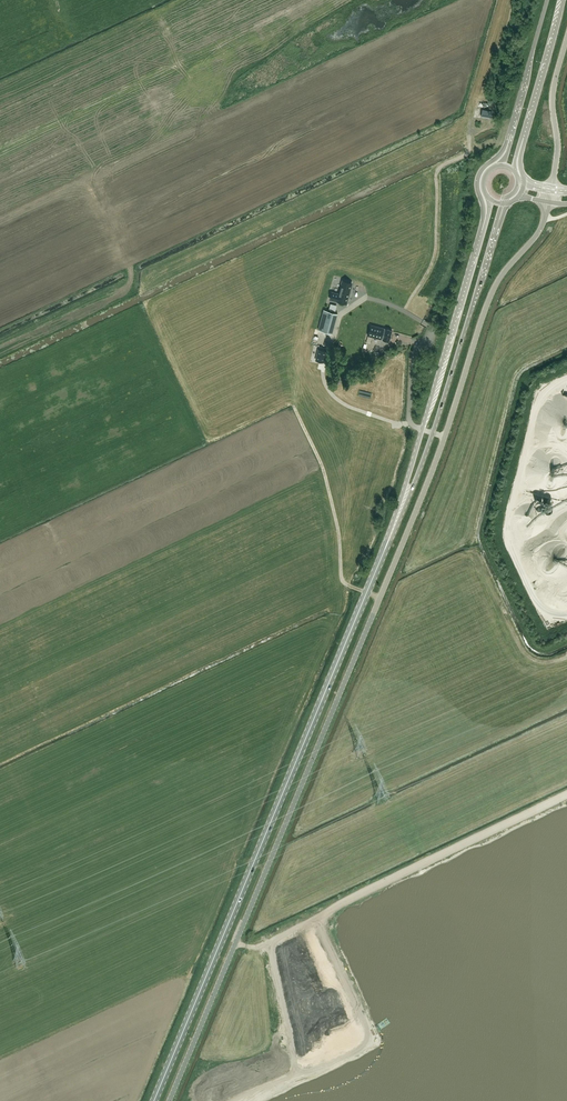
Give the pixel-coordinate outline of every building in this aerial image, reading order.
[(482,112),(491,115),(493,109),(484,106),(482,112)] [(332,292),(330,298),(346,303),(348,295),(350,295),(351,290),(349,290),(351,283),(343,280),(341,286),(342,286),(340,294),(332,292)] [(323,309),(318,329),(332,333),(337,313),(323,309)] [(368,335),(383,339),(382,340),(389,341),(392,330),(386,328),(385,329),(370,325),(368,335)] [(326,350),(318,348),(315,359),(323,361),(326,350)] [(367,364),(377,362),(376,355),(366,357),(367,364)]
